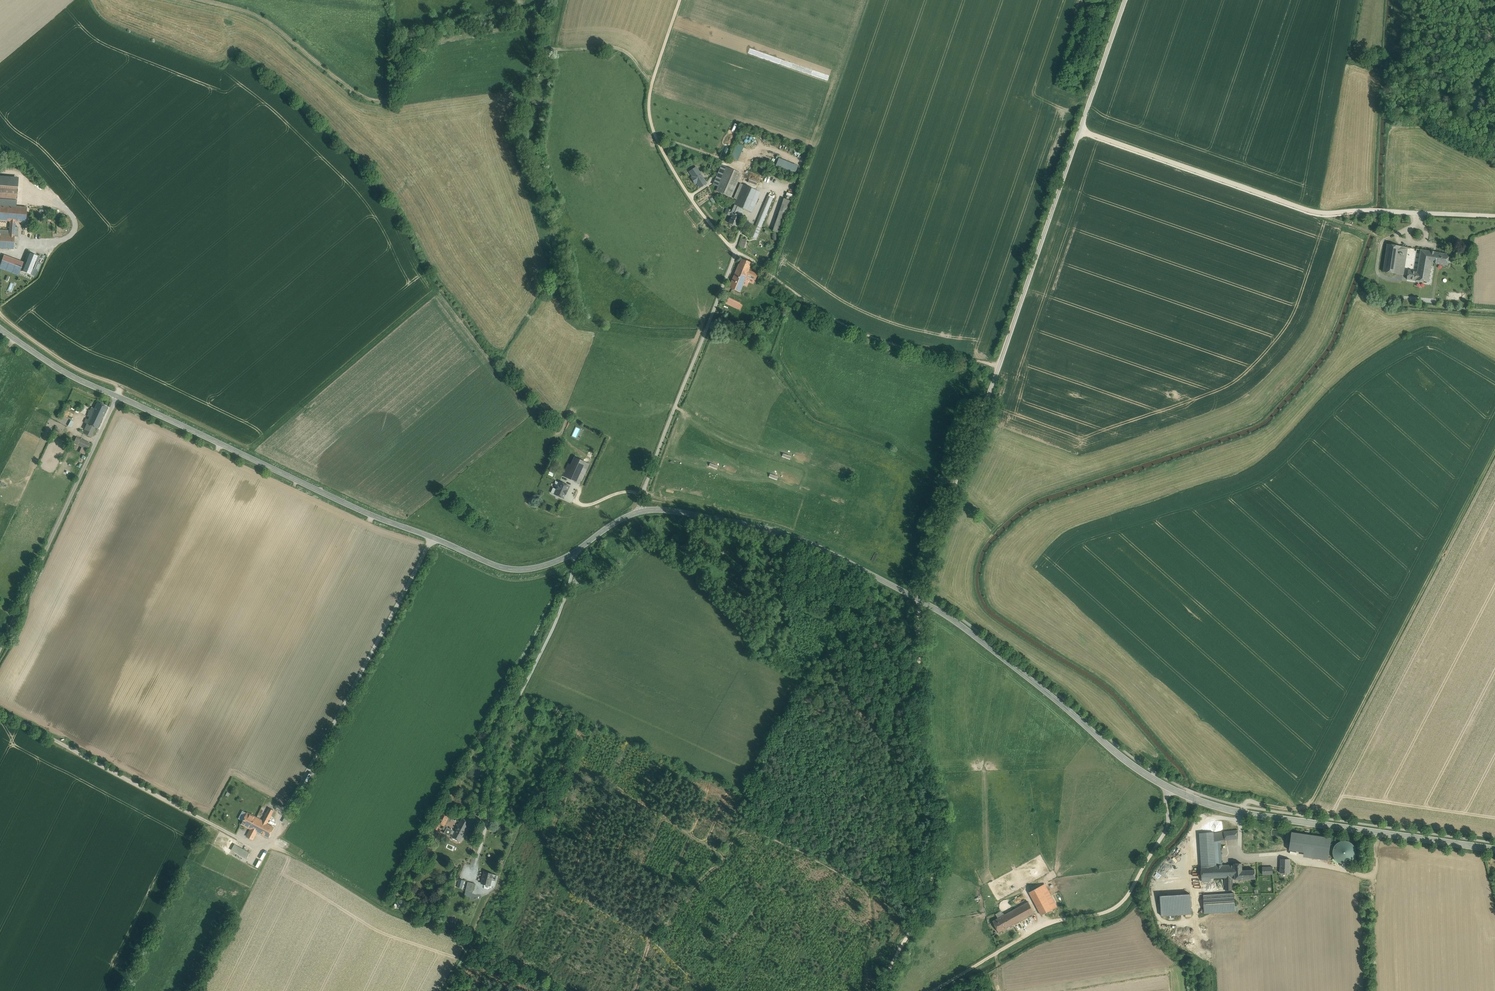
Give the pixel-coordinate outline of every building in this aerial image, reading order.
[(738,143),(731,157),(739,160),(745,146),(738,143)] [(726,156),(730,148),(725,145),(721,154),(726,156)] [(795,174),(799,165),(781,158),(777,167),(795,174)] [(707,183),(696,167),(688,171),(692,176),(690,177),(695,184),(696,183),(699,188),(707,183)] [(727,167),(716,191),(731,197),(741,174),(727,167)] [(760,192),(743,185),(735,202),(734,205),(739,207),(752,212),(760,192)] [(0,186),(0,199),(17,201),(18,187),(0,186)] [(773,198),(768,196),(751,236),(756,238),(773,198)] [(739,207),(734,205),(735,202),(735,201),(731,210),(727,208),(725,213),(732,216),(733,214),(736,215),(736,214),(739,207)] [(779,211),(782,212),(788,214),(791,204),(782,201),(779,211)] [(0,205),(0,222),(9,223),(9,221),(10,221),(10,222),(9,222),(9,223),(10,223),(9,231),(0,230),(0,235),(14,236),(15,227),(15,221),(16,207),(15,206),(15,207),(0,205)] [(27,207),(16,207),(15,221),(26,222),(27,207)] [(782,212),(775,231),(781,233),(788,214),(782,212)] [(740,217),(736,215),(733,214),(732,216),(729,223),(736,226),(740,217)] [(0,235),(0,248),(13,249),(14,247),(14,243),(14,236),(0,235)] [(1400,246),(1388,244),(1387,244),(1383,271),(1396,274),(1399,254),(1401,246),(1400,246)] [(1407,247),(1401,246),(1399,254),(1406,255),(1407,247)] [(1449,254),(1421,249),(1417,272),(1408,270),(1407,279),(1416,280),(1428,282),(1432,263),(1448,266),(1449,254)] [(39,257),(28,252),(27,256),(21,270),(32,274),(39,257)] [(1406,255),(1399,254),(1396,274),(1403,275),(1406,255)] [(751,262),(741,258),(739,264),(737,267),(748,272),(749,270),(750,268),(749,268),(751,262)] [(20,268),(3,261),(0,267),(18,274),(20,268)] [(748,272),(737,267),(729,287),(740,292),(746,277),(754,280),(757,274),(749,270),(748,272)] [(740,303),(727,298),(724,303),(737,309),(740,303)] [(107,407),(97,402),(95,407),(94,407),(93,408),(94,408),(94,410),(103,415),(107,407)] [(92,407),(84,422),(88,424),(83,433),(91,437),(95,428),(97,429),(103,415),(94,410),(94,408),(93,408),(92,407)] [(674,436),(681,437),(684,420),(678,419),(674,436)] [(576,438),(581,428),(576,426),(572,436),(576,438)] [(90,444),(80,439),(78,445),(87,449),(90,444)] [(559,459),(554,457),(548,471),(553,473),(557,464),(559,459)] [(589,464),(575,457),(571,465),(568,463),(559,484),(561,485),(565,486),(565,485),(564,485),(567,478),(579,483),(581,480),(581,481),(589,464)] [(565,486),(561,485),(557,494),(565,497),(569,488),(565,486)] [(262,821),(256,818),(251,828),(257,831),(261,833),(266,823),(267,823),(274,810),(269,808),(262,821)] [(449,816),(441,812),(436,822),(441,824),(444,826),(449,816)] [(256,818),(247,813),(242,824),(251,828),(256,818)] [(292,816),(286,814),(282,822),(288,824),(292,816)] [(470,822),(462,818),(458,826),(466,830),(470,822)] [(436,822),(435,821),(431,828),(437,831),(441,824),(436,822)] [(267,823),(266,823),(261,833),(269,838),(274,827),(267,823)] [(466,830),(458,826),(455,831),(447,827),(444,833),(449,836),(451,833),(453,834),(452,837),(460,841),(466,830)] [(257,831),(251,828),(247,836),(253,839),(257,831)] [(1237,830),(1224,831),(1225,839),(1225,840),(1237,839),(1237,831),(1237,830)] [(1224,831),(1213,833),(1214,841),(1225,839),(1224,831)] [(1331,838),(1292,831),(1289,850),(1304,852),(1303,857),(1328,861),(1331,838)] [(1213,832),(1199,833),(1201,867),(1216,866),(1214,848),(1214,841),(1213,833),(1213,832)] [(1331,860),(1351,863),(1354,843),(1334,840),(1331,860)] [(241,848),(234,844),(231,850),(238,853),(241,848)] [(256,847),(251,856),(255,859),(260,850),(256,847)] [(260,850),(255,859),(259,861),(263,851),(260,850)] [(1290,859),(1281,859),(1280,873),(1290,873),(1290,859)] [(1255,870),(1242,870),(1242,863),(1234,864),(1234,865),(1235,879),(1255,878),(1255,870)] [(1201,867),(1202,881),(1210,881),(1210,879),(1211,878),(1225,878),(1225,890),(1232,890),(1232,879),(1235,879),(1234,865),(1201,867)] [(497,875),(484,871),(481,883),(494,886),(495,881),(497,875)] [(475,883),(468,882),(465,891),(472,893),(475,883)] [(1054,902),(1044,884),(1041,886),(1050,904),(1054,902)] [(1050,904),(1041,886),(1029,892),(1041,915),(1053,909),(1050,904)] [(1234,893),(1204,895),(1205,913),(1235,911),(1234,893)] [(1160,895),(1161,916),(1192,914),(1191,894),(1160,895)] [(1028,902),(1005,914),(1011,926),(1034,913),(1028,902)] [(1005,914),(993,921),(999,932),(1011,926),(1005,914)]
